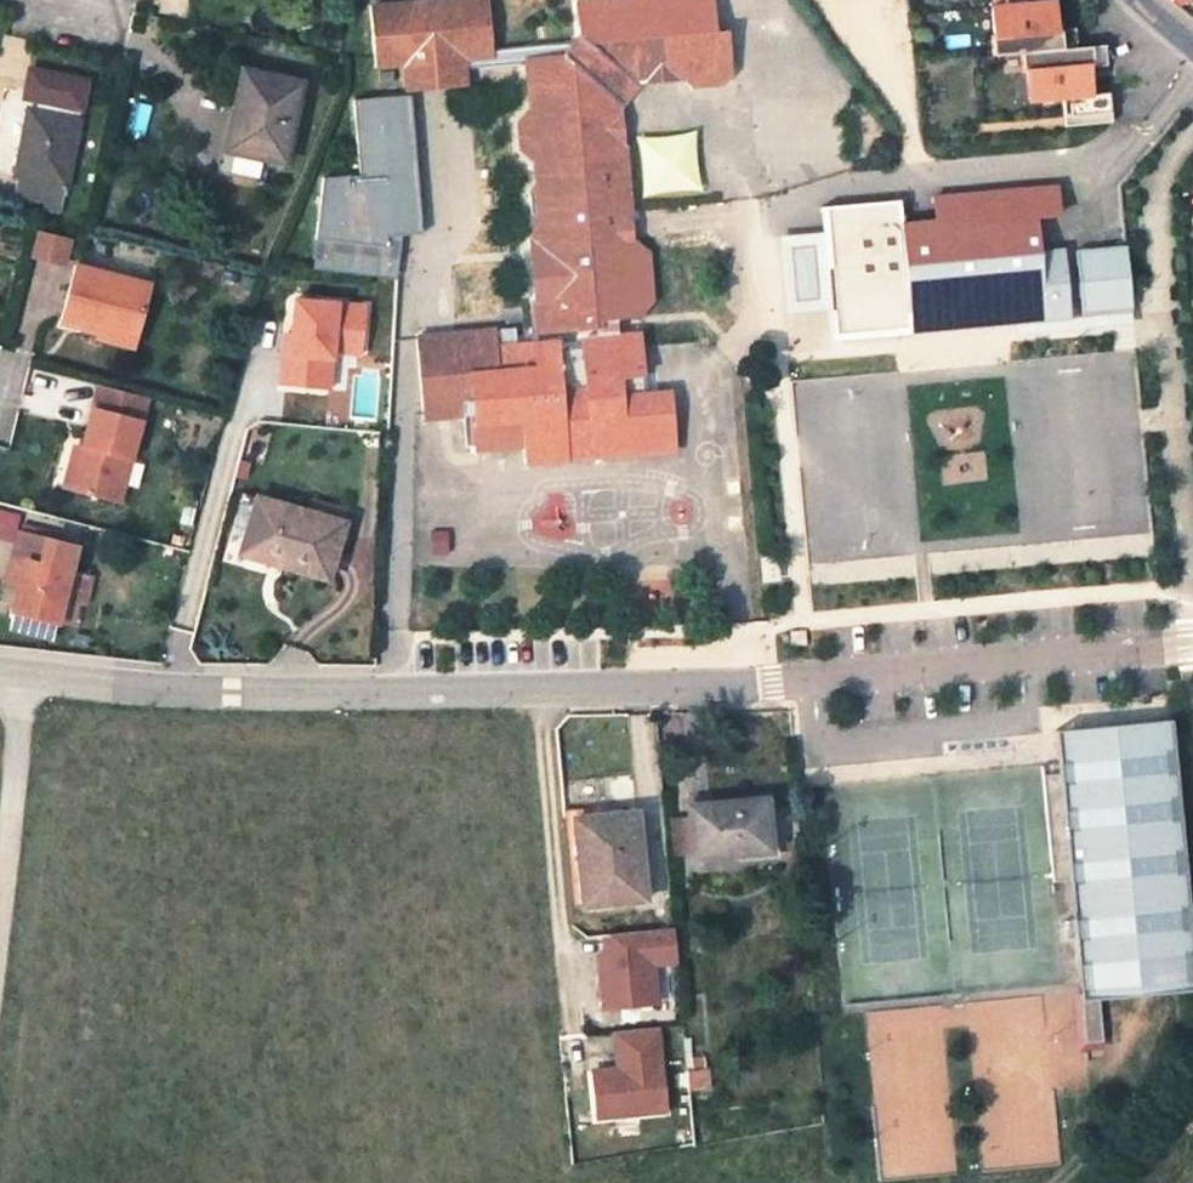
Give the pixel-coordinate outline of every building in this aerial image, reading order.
[(992,16),(977,18),(981,45),(978,45),(980,65),(1000,63),(1065,57),(1062,37),(1044,39),(1038,0),(990,0),(992,16)] [(1143,5),(1158,17),(1184,2),(1183,0),(1152,0),(1143,5)] [(629,427),(628,412),(624,352),(604,354),(602,334),(626,332),(640,320),(634,267),(614,252),(610,162),(597,152),(595,130),(640,85),(658,83),(678,102),(712,99),(720,91),(716,52),(704,54),(701,9),(652,12),(648,2),(630,2),(621,13),(571,17),(570,53),(560,63),(551,72),(517,77),(521,127),(511,136),(513,170),(526,177),(528,199),(518,209),(518,228),(520,228),(521,248),(515,254),(523,347),(587,341),(588,353),(577,354),(576,361),(544,363),(543,357),(483,361),(481,341),(405,347),(412,424),(447,422),(447,410),(460,409),(464,459),(511,456),(513,475),(610,468),(608,428),(629,427)] [(365,25),(370,81),(398,78),(405,77),(415,86),(453,82),(517,77),(551,72),(560,63),(555,58),(553,60),(482,67),(478,13),(365,25)] [(1065,57),(1000,63),(1003,82),(1006,82),(1010,109),(1044,107),(1046,126),(1094,121),(1091,102),(1072,104),(1069,77),(1088,75),(1085,55),(1065,57)] [(455,100),(453,82),(415,86),(405,77),(398,78),(400,104),(455,100)] [(94,92),(40,79),(33,107),(50,111),(47,122),(36,120),(20,209),(66,218),(94,92)] [(300,99),(240,84),(225,143),(239,147),(235,162),(265,170),(281,173),(300,99)] [(340,108),(345,183),(308,186),(305,247),(376,250),(376,240),(392,239),(406,238),(397,104),(340,108)] [(1094,121),(1046,126),(1047,135),(1095,130),(1094,121)] [(698,134),(641,137),(644,194),(702,191),(698,134)] [(265,170),(235,162),(227,160),(222,186),(260,194),(265,170)] [(910,282),(915,333),(1020,324),(1044,321),(1072,319),(1066,248),(1045,250),(1042,219),(1064,217),(1061,185),(934,196),(936,219),(905,222),(910,282)] [(903,200),(820,207),(832,340),(915,333),(910,282),(905,222),(903,200)] [(38,232),(34,260),(71,264),(74,236),(38,232)] [(376,250),(305,247),(305,277),(390,281),(392,239),(376,240),(376,250)] [(1130,250),(1080,255),(1085,311),(1107,309),(1135,306),(1130,250)] [(58,329),(96,340),(98,332),(129,339),(140,296),(72,277),(58,329)] [(297,299),(294,334),(283,334),(279,382),(333,386),(336,352),(362,354),(366,305),(297,299)] [(129,339),(98,332),(96,340),(93,351),(124,360),(129,339)] [(106,515),(134,409),(85,395),(57,501),(106,515)] [(652,411),(628,412),(629,427),(608,428),(610,468),(656,464),(652,411)] [(337,533),(245,506),(231,552),(272,565),(268,577),(319,593),(337,533)] [(19,525),(15,538),(64,553),(66,540),(19,525)] [(9,536),(1,565),(17,570),(11,590),(2,617),(7,627),(36,635),(48,628),(53,609),(89,620),(97,587),(78,580),(84,559),(64,553),(15,538),(9,536)] [(17,570),(1,565),(0,567),(0,586),(11,590),(17,570)] [(1059,773),(1042,775),(1052,882),(1069,881),(1073,880),(1063,773),(1059,773)] [(693,803),(698,855),(770,848),(765,797),(693,803)] [(640,809),(577,815),(586,904),(649,898),(640,809)] [(680,925),(610,932),(612,952),(604,953),(609,1005),(662,1000),(658,961),(683,959),(680,925)] [(1098,992),(1081,993),(1084,1029),(1101,1027),(1098,992)] [(661,1026),(619,1029),(623,1070),(614,1071),(614,1068),(597,1070),(602,1116),(670,1109),(661,1026)] [(1101,1027),(1084,1029),(1085,1043),(1103,1041),(1101,1027)] [(714,1093),(710,1065),(691,1065),(693,1094),(714,1093)]
